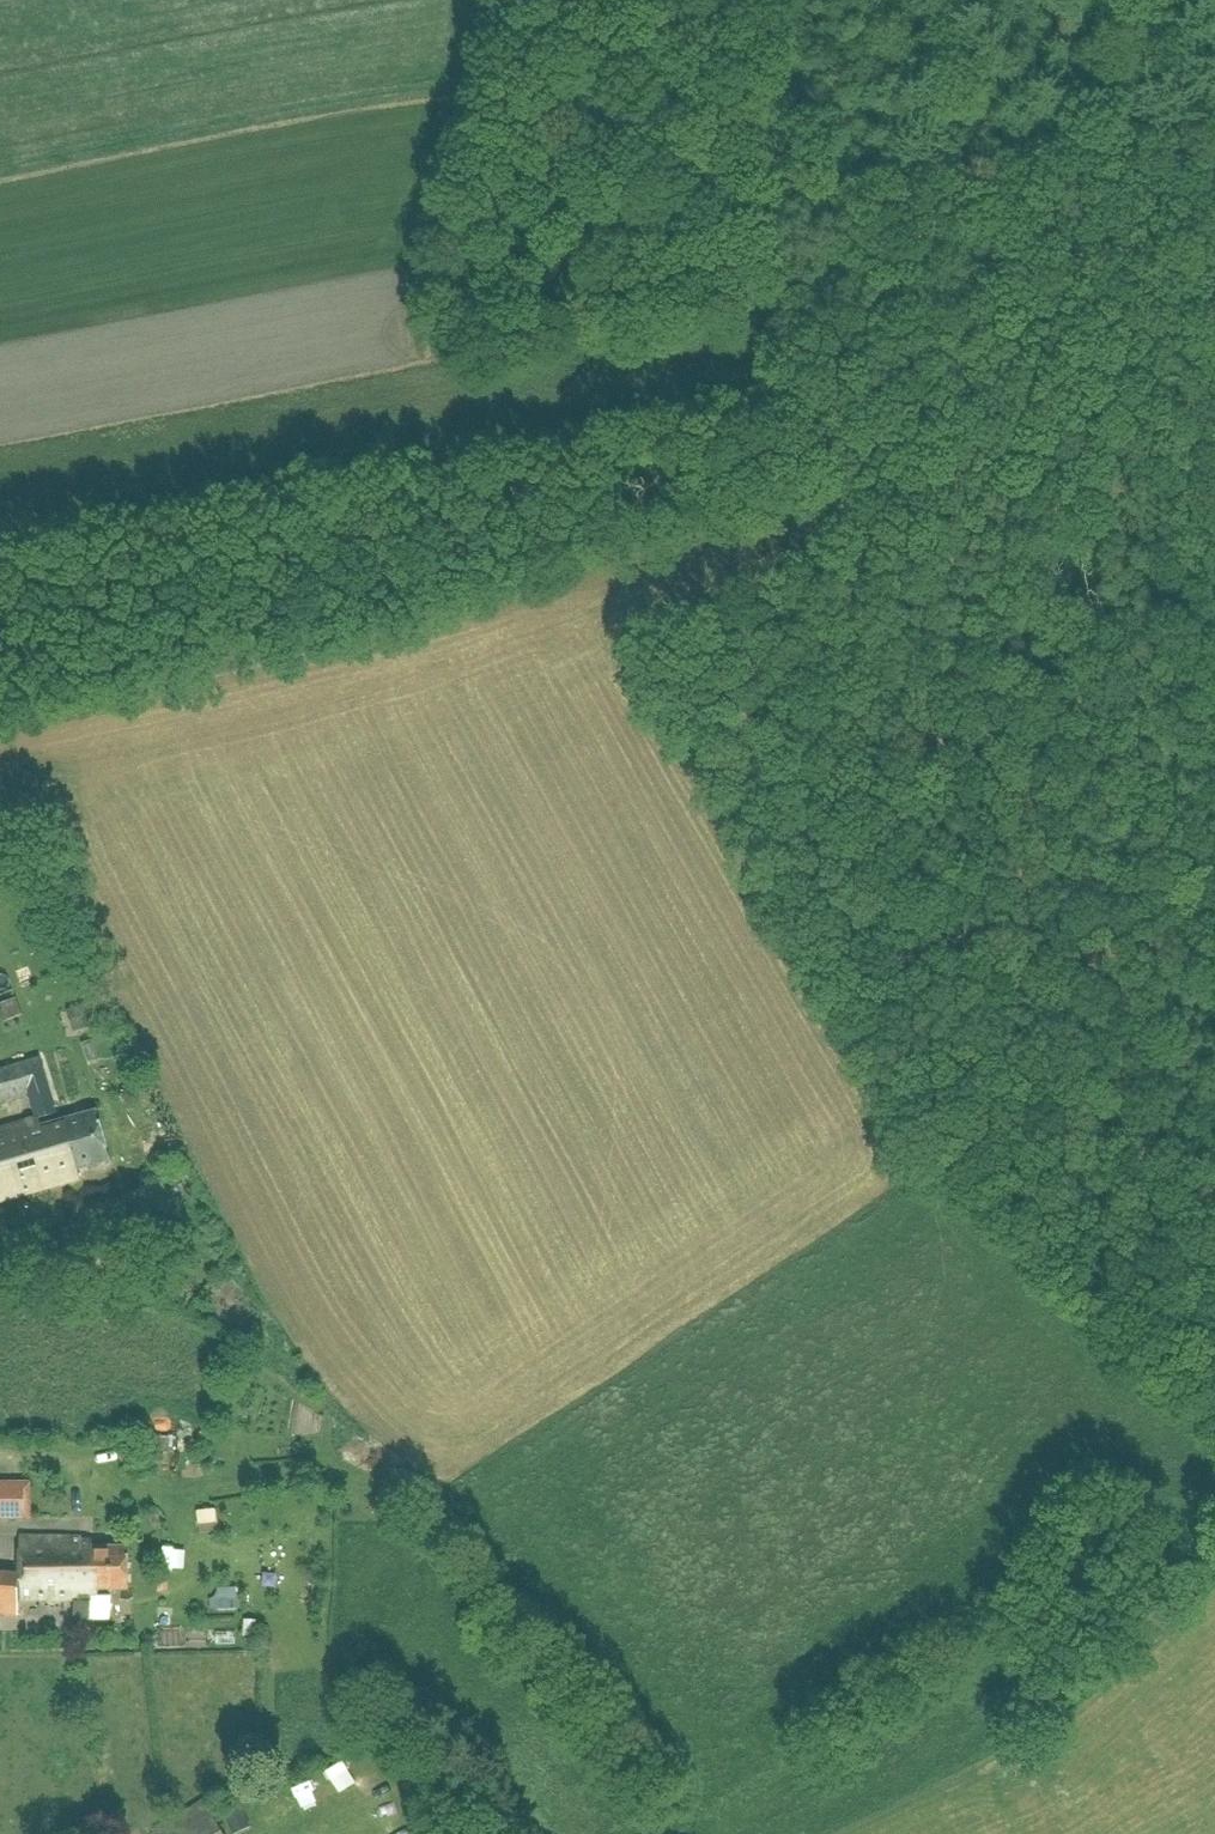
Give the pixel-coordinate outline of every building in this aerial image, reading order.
[(28,1095),(36,1119),(0,1129),(0,1200),(79,1177),(77,1170),(110,1160),(96,1110),(40,1126),(38,1119),(58,1113),(39,1055),(0,1068),(0,1104),(28,1095)] [(154,1436),(153,1453),(174,1453),(174,1436),(154,1436)] [(31,1519),(32,1483),(0,1483),(0,1518),(31,1519)] [(67,1599),(75,1599),(75,1618),(91,1618),(92,1595),(98,1596),(98,1589),(128,1588),(128,1546),(92,1546),(92,1541),(83,1541),(83,1537),(20,1536),(20,1573),(0,1572),(0,1614),(17,1615),(19,1598),(67,1599)] [(243,1636),(256,1637),(257,1620),(244,1619),(243,1636)] [(275,1673),(285,1672),(284,1645),(273,1646),(275,1673)] [(320,1767),(328,1785),(351,1774),(343,1757),(320,1767)] [(166,1833),(224,1833),(213,1808),(164,1828),(166,1833)]
